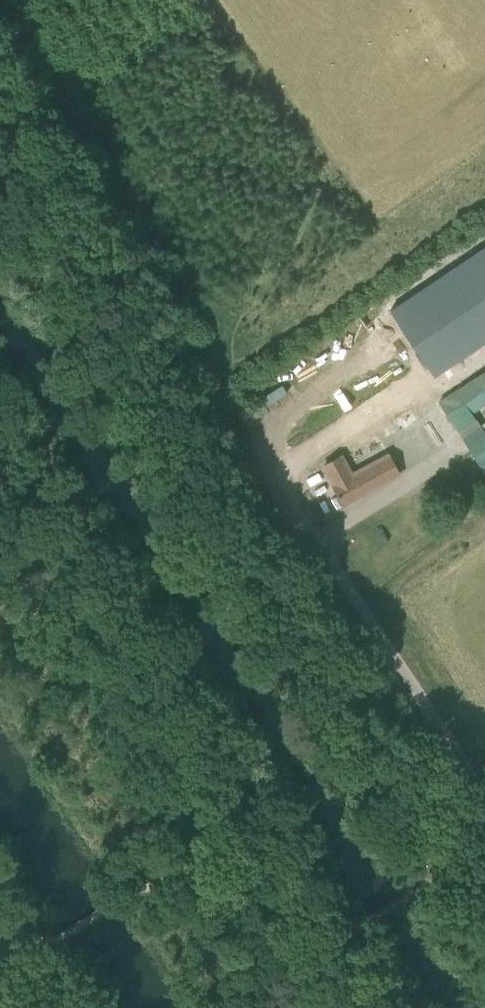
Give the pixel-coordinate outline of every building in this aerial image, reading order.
[(380,301),(425,368),(484,327),(484,231),(380,301)] [(439,401),(463,439),(469,449),(480,465),(484,474),(484,422),(481,424),(472,410),(484,402),(484,372),(459,389),(440,400),(439,401)] [(342,455),(324,465),(335,484),(333,484),(344,504),(400,474),(389,454),(352,474),(342,455)]
